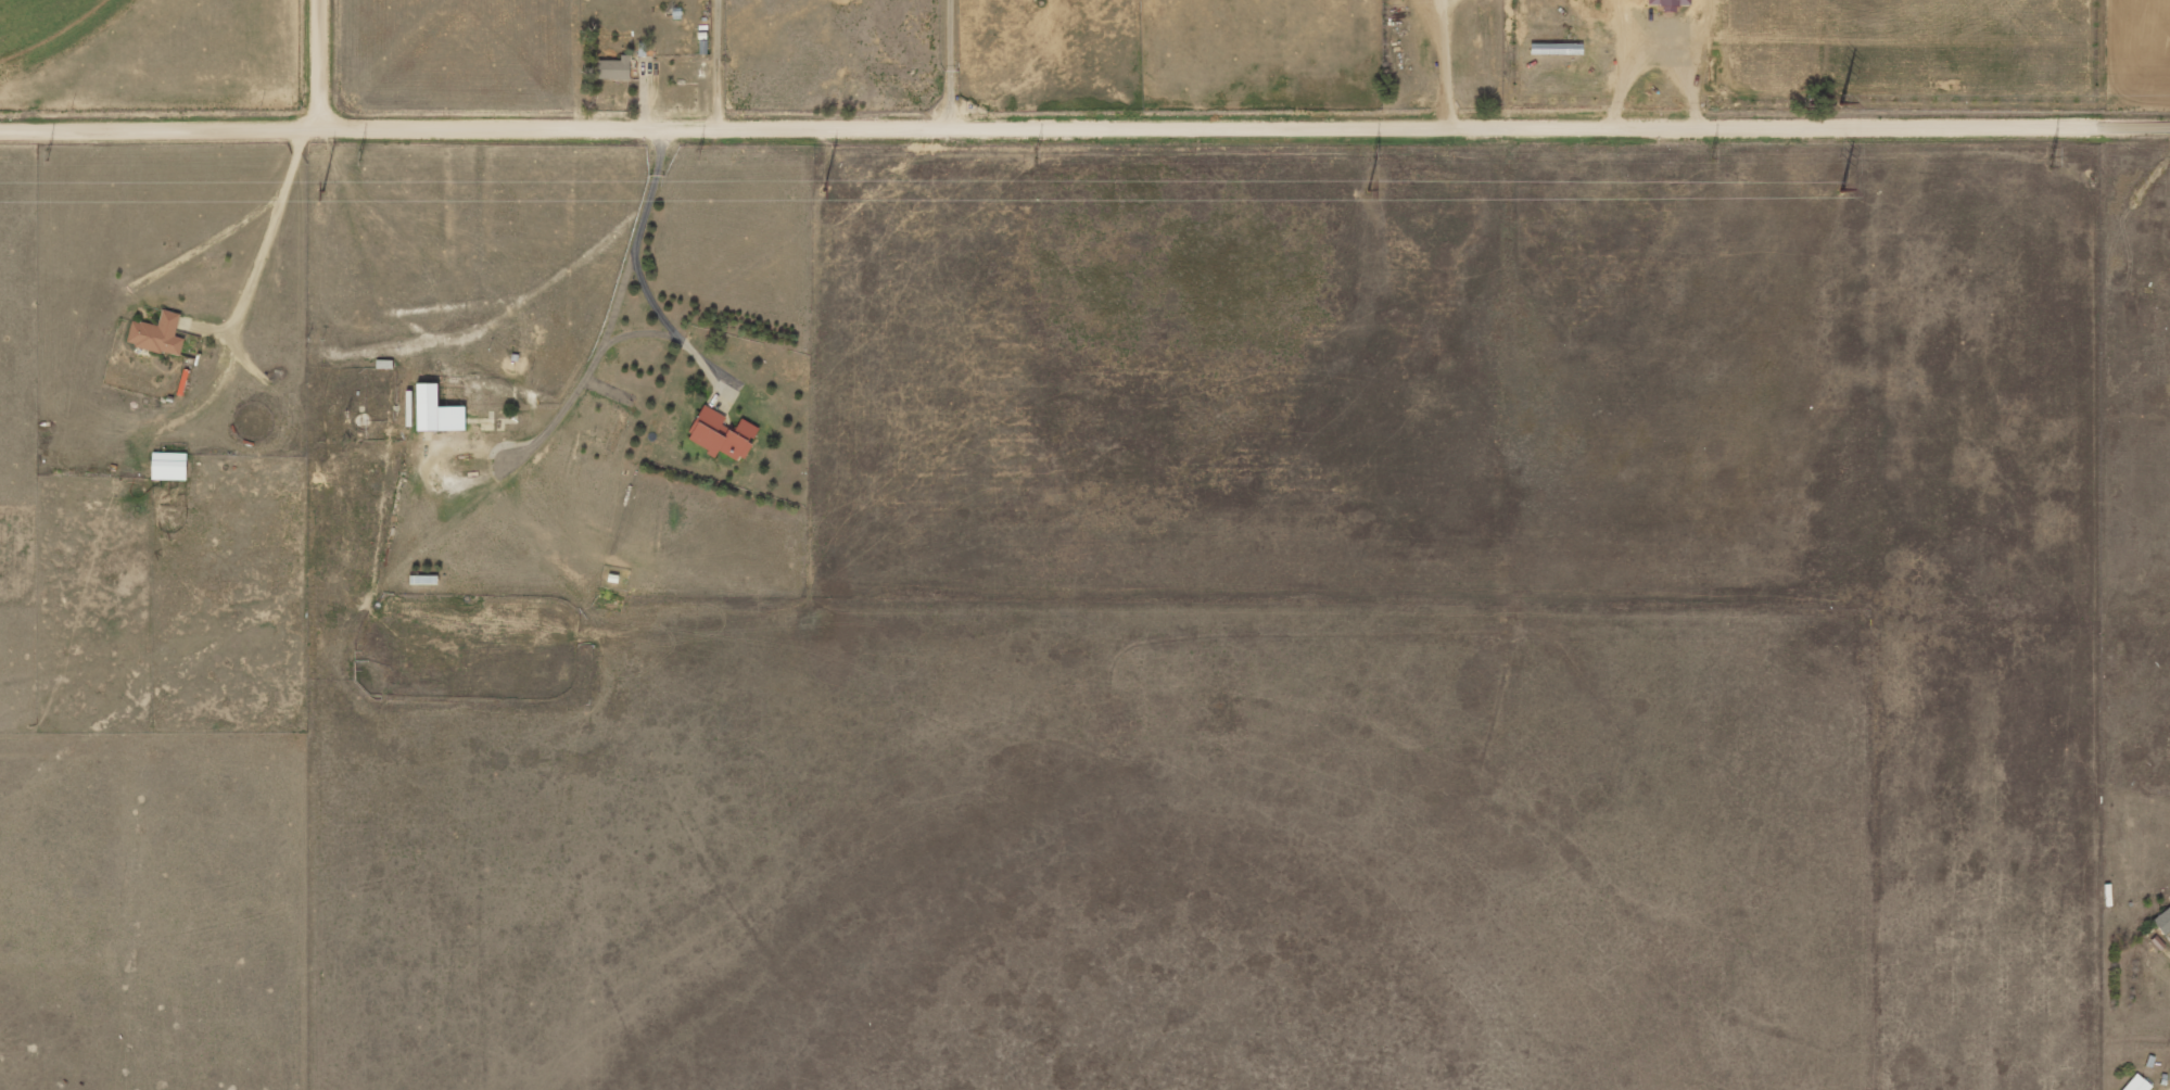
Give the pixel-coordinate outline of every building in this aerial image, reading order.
[(1650,4),(1664,4),(1664,11),(1678,11),(1678,5),(1692,6),(1692,0),(1650,0),(1650,4)] [(1532,55),(1583,55),(1583,44),(1532,43),(1532,55)] [(621,61),(599,60),(598,79),(631,80),(631,55),(621,55),(621,61)] [(181,356),(185,338),(176,337),(181,313),(163,309),(159,326),(133,320),(128,345),(181,356)] [(377,369),(393,369),(394,360),(377,360),(377,369)] [(466,407),(440,407),(439,383),(418,383),(419,431),(467,430),(466,407)] [(742,419),(735,432),(722,425),(727,416),(704,405),(687,440),(717,455),(719,450),(743,462),(760,428),(742,419)] [(188,453),(153,452),(152,480),(187,480),(188,453)] [(2154,918),(2164,934),(2169,930),(2169,907),(2154,918)] [(2153,1086),(2137,1073),(2123,1089),(2150,1089),(2153,1086)]
